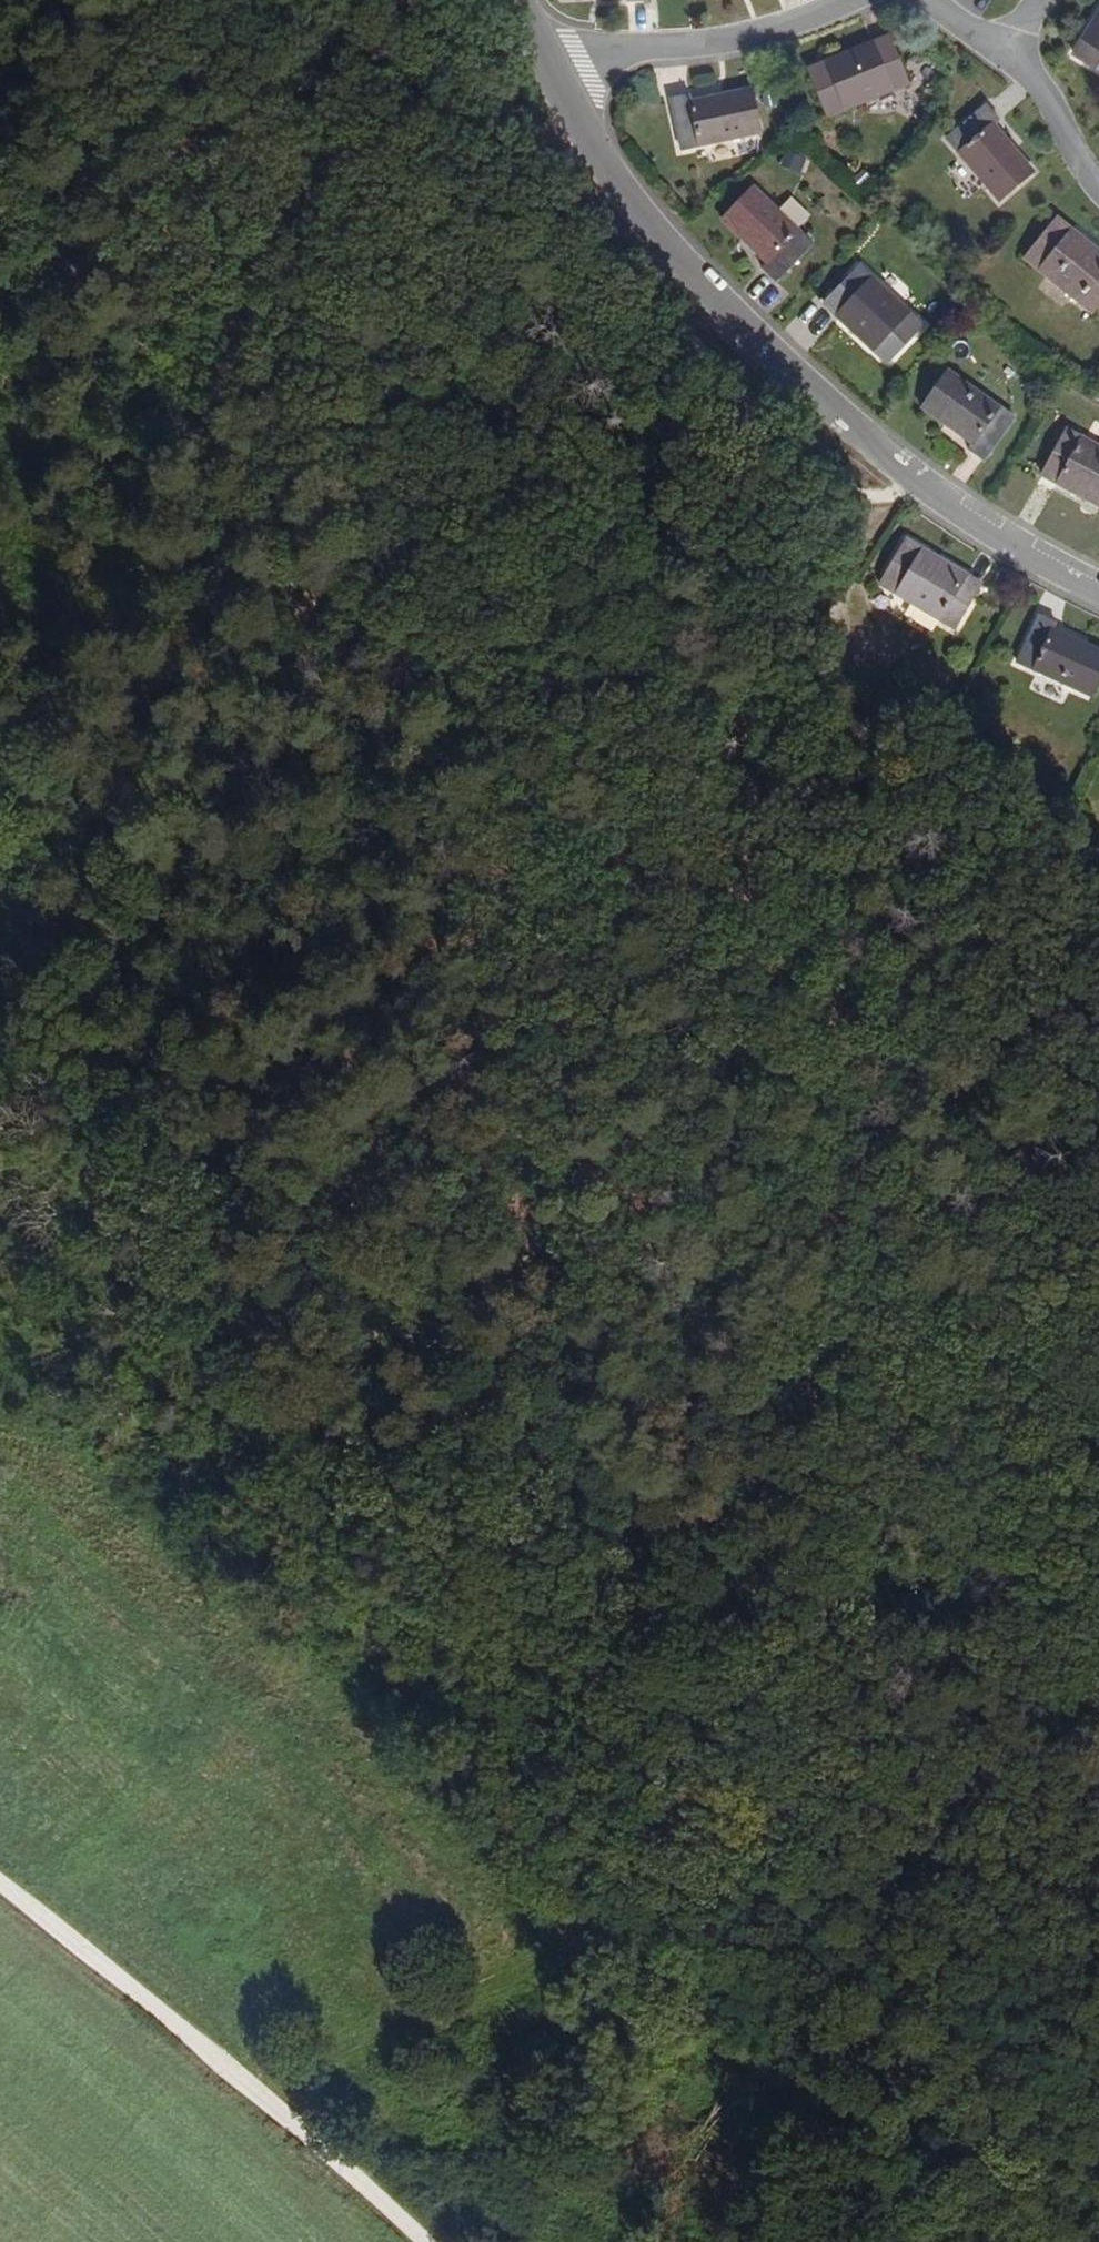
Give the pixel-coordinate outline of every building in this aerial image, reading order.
[(647,0),(601,0),(627,1),(627,10),(647,11),(647,0)] [(1076,43),(1080,47),(1070,62),(1098,82),(1098,8),(1076,43)] [(841,125),(923,90),(905,46),(886,53),(884,48),(839,67),(840,72),(823,79),(841,125)] [(685,151),(767,139),(761,94),(699,104),(698,95),(677,98),(685,151)] [(991,133),(998,125),(984,110),(942,147),(999,209),(1031,179),(991,133)] [(781,282),(820,244),(761,186),(731,218),(775,263),(768,270),(781,282)] [(1066,235),(1051,224),(1023,263),(1095,315),(1098,310),(1098,250),(1071,229),(1066,235)] [(892,365),(925,328),(857,269),(824,307),(838,319),(833,325),(872,359),(877,353),(892,365)] [(984,470),(1018,427),(950,375),(924,410),(973,449),(967,458),(984,470)] [(1098,530),(1098,483),(1039,451),(1015,497),(1032,506),(1029,512),(1074,536),(1077,530),(1094,539),(1098,530)] [(911,549),(907,553),(892,543),(865,583),(939,634),(966,594),(953,584),(955,579),(911,549)] [(1034,639),(1039,628),(1022,620),(999,670),(1076,704),(1091,666),(1034,639)]
